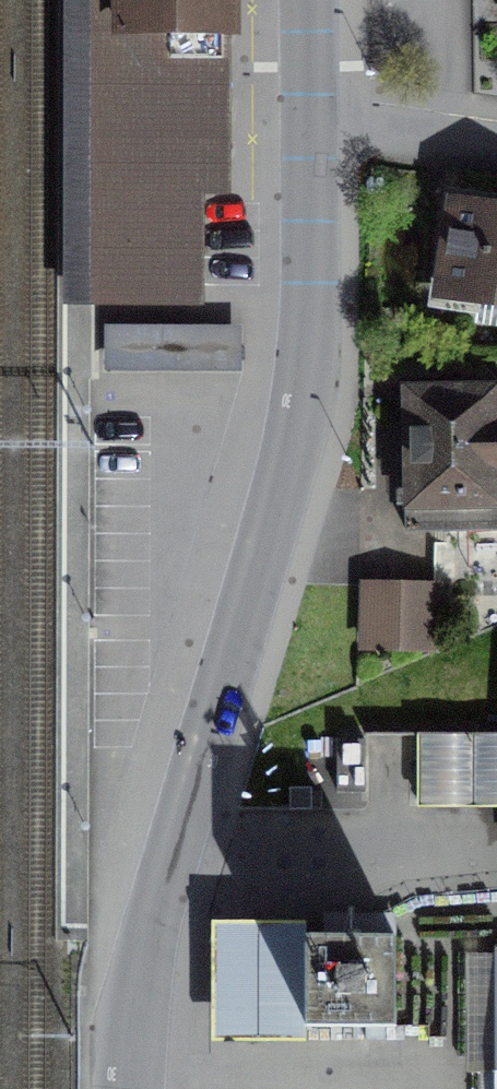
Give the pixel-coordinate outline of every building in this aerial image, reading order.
[(102,33),(230,34),(230,0),(103,0),(102,33)] [(127,285),(199,284),(199,188),(226,188),(226,112),(127,112),(127,285)] [(458,204),(445,297),(496,305),(496,210),(458,204)] [(241,329),(106,326),(105,372),(240,375),(241,329)] [(423,406),(427,536),(496,534),(496,403),(423,406)] [(434,587),(360,587),(360,647),(434,647),(434,587)] [(422,739),(423,805),(496,804),(496,738),(422,739)] [(307,1040),(307,1027),(307,938),(307,927),(215,926),(215,1040),(307,1040)] [(393,938),(307,938),(307,1027),(393,1027),(393,938)]
